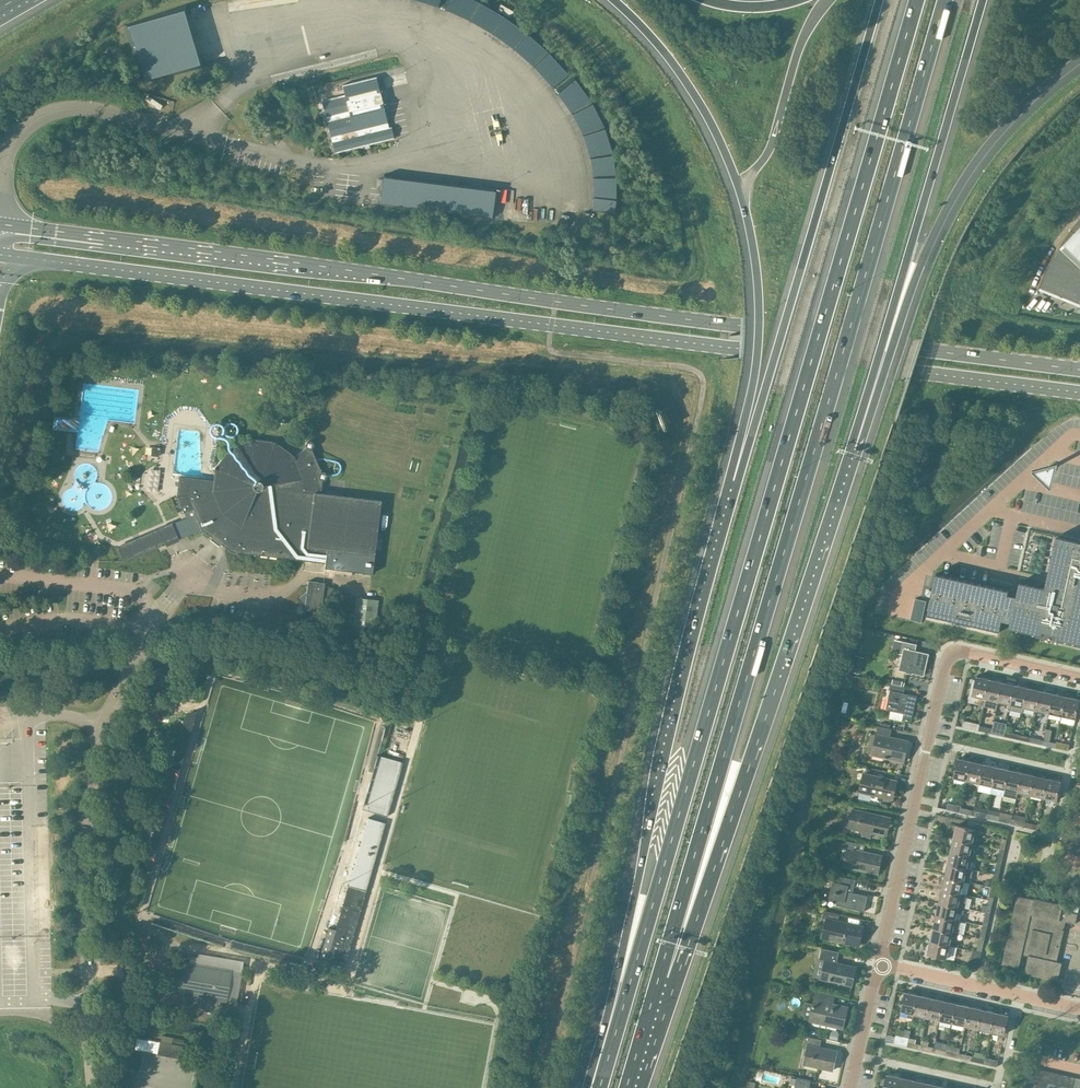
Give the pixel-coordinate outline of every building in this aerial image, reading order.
[(615,211),(616,180),(614,158),(613,153),(609,140),(604,128),(591,104),(572,79),(546,52),(537,44),(526,33),(517,27),(504,17),(485,6),(479,3),(472,0),(414,0),(442,10),(467,20),(490,33),(510,48),(530,65),(554,91),(570,114),(580,133),(586,158),(589,177),(589,196),(588,209),(615,211)] [(203,66),(186,10),(128,26),(145,81),(203,66)] [(321,101),(335,153),(394,138),(392,127),(389,128),(376,77),(342,85),(344,95),(321,101)] [(462,183),(458,215),(492,219),(496,188),(462,183)] [(567,227),(569,216),(562,215),(560,225),(567,227)] [(1078,220),(1067,234),(1057,248),(1050,262),(1043,276),(1037,290),(1038,290),(1039,287),(1079,304),(1079,302),(1079,218),(1078,220)] [(374,556),(381,501),(321,493),(323,480),(324,479),(325,479),(325,478),(326,478),(326,477),(326,476),(326,475),(326,474),(325,473),(324,472),(323,472),(322,471),(321,471),(321,472),(313,447),(314,446),(314,445),(314,444),(313,443),(313,442),(312,441),(311,440),(310,440),(309,440),(308,440),(307,441),(306,442),(306,443),(305,443),(305,444),(305,445),(305,446),(306,447),(294,457),(292,454),(278,444),(275,442),(272,441),(252,439),(232,447),(229,449),(227,451),(215,468),(213,480),(179,476),(176,496),(183,513),(193,509),(201,530),(212,537),(210,539),(215,543),(219,546),(221,544),(231,552),(325,563),(325,568),(372,574),(374,556)] [(190,525),(174,532),(177,540),(194,533),(190,525)] [(160,529),(118,547),(125,562),(167,544),(160,529)] [(1057,537),(1047,582),(1044,585),(1040,587),(1020,581),(1017,596),(1008,594),(1010,590),(936,574),(926,615),(999,632),(1002,620),(1011,622),(1008,633),(1009,634),(1010,630),(1041,637),(1040,640),(1057,644),(1058,638),(1079,643),(1079,543),(1057,537)] [(321,612),(325,583),(308,581),(307,592),(299,598),(305,605),(304,609),(321,612)] [(374,633),(378,600),(356,597),(352,630),(374,633)] [(919,637),(905,634),(902,648),(905,649),(900,670),(925,675),(929,654),(916,651),(919,637)] [(854,671),(861,672),(863,657),(856,656),(854,671)] [(985,698),(989,679),(977,676),(976,680),(973,679),(968,701),(984,705),(986,698),(985,698)] [(998,701),(1002,682),(989,679),(985,698),(986,698),(998,701)] [(1011,704),(1015,685),(1002,682),(998,701),(1011,704)] [(917,696),(908,694),(908,695),(904,694),(905,686),(890,683),(889,689),(890,690),(886,709),(904,713),(902,721),(912,723),(917,696)] [(1023,712),(1024,707),(1028,688),(1015,685),(1011,704),(1010,709),(1023,712)] [(1036,710),(1041,691),(1028,688),(1024,707),(1036,710)] [(1049,713),(1053,694),(1041,691),(1036,710),(1049,713)] [(1062,716),(1067,696),(1053,694),(1049,713),(1062,716)] [(1076,719),(1079,699),(1067,696),(1062,716),(1076,719)] [(963,720),(961,726),(978,730),(979,725),(980,724),(963,720)] [(892,729),(879,726),(877,734),(878,734),(873,754),(905,761),(909,741),(890,736),(892,729)] [(1068,750),(1069,744),(1056,741),(1055,742),(1054,747),(1068,750)] [(378,755),(362,809),(363,809),(387,816),(403,762),(378,755)] [(967,780),(971,761),(958,758),(954,777),(967,780)] [(980,783),(984,764),(971,761),(967,780),(980,783)] [(993,786),(997,766),(984,764),(980,783),(993,786)] [(1005,789),(1010,769),(997,766),(993,786),(1005,789)] [(1017,798),(1022,772),(1010,769),(1005,789),(1006,789),(1005,795),(1017,798)] [(1031,794),(1035,775),(1022,772),(1017,798),(1018,798),(1019,792),(1031,794)] [(897,780),(864,773),(860,791),(893,798),(897,780)] [(1044,797),(1048,778),(1035,775),(1031,794),(1044,797)] [(1057,800),(1061,781),(1048,778),(1044,797),(1057,800)] [(948,803),(947,803),(946,809),(960,812),(961,807),(961,805),(948,803)] [(890,817),(854,809),(850,827),(886,836),(890,817)] [(368,816),(349,883),(366,888),(386,821),(368,816)] [(973,842),(975,830),(980,831),(981,823),(969,820),(967,827),(957,824),(954,837),(973,842)] [(1050,832),(1051,826),(1038,823),(1037,829),(1050,832)] [(1075,842),(1077,829),(1070,828),(1068,840),(1075,842)] [(970,854),(973,842),(954,837),(951,850),(970,854)] [(865,844),(845,840),(843,848),(849,849),(845,865),(878,873),(882,855),(863,851),(865,844)] [(1072,854),(1075,842),(1068,840),(1065,852),(1072,854)] [(1079,850),(1079,843),(1075,842),(1072,854),(1079,855),(1079,850)] [(967,867),(970,854),(951,850),(948,863),(973,869),(967,867)] [(999,875),(1002,861),(997,860),(994,873),(999,875)] [(970,881),(973,869),(948,863),(945,875),(970,881)] [(961,893),(964,880),(970,881),(945,875),(942,888),(961,893)] [(856,880),(841,877),(840,882),(833,881),(831,890),(839,893),(836,905),(865,911),(868,896),(853,892),(856,880)] [(367,891),(348,885),(326,962),(344,967),(367,891)] [(967,894),(961,893),(942,888),(939,901),(965,907),(967,894)] [(1076,923),(1078,913),(1062,910),(1063,904),(1034,897),(1033,898),(1017,895),(1002,963),(1019,967),(1022,953),(1025,954),(1029,955),(1025,972),(1057,979),(1061,962),(1056,961),(1065,924),(1066,921),(1076,923)] [(955,918),(958,906),(965,907),(939,901),(937,914),(955,918)] [(840,914),(825,910),(823,918),(827,919),(823,937),(860,945),(864,927),(838,921),(840,914)] [(987,926),(990,913),(985,911),(982,924),(987,926)] [(954,923),(955,918),(937,914),(934,927),(952,931),(958,932),(960,926),(958,924),(954,923)] [(949,944),(952,931),(934,927),(931,940),(949,944)] [(982,951),(985,938),(980,937),(977,950),(982,951)] [(947,957),(949,944),(931,940),(928,953),(947,957)] [(840,952),(822,948),(819,959),(826,961),(822,978),(852,985),(856,967),(837,962),(840,952)] [(982,951),(977,950),(973,949),(970,966),(978,968),(982,951)] [(164,994),(163,1004),(215,1013),(218,1000),(226,1001),(226,999),(237,1000),(242,975),(231,973),(231,970),(198,965),(179,962),(174,993),(174,995),(164,994)] [(915,1014),(919,995),(906,992),(902,1011),(915,1014)] [(834,996),(817,993),(811,1021),(843,1028),(848,1006),(832,1003),(834,996)] [(927,1016),(932,998),(919,995),(915,1014),(927,1016)] [(940,1019),(944,1001),(932,998),(927,1016),(940,1019)] [(953,1022),(957,1003),(944,1001),(940,1019),(953,1022)] [(966,1025),(970,1006),(957,1003),(953,1022),(966,1025)] [(978,1028),(983,1009),(970,1006),(966,1025),(978,1028)] [(991,1031),(995,1012),(983,1009),(978,1028),(991,1031)] [(1004,1034),(1009,1015),(995,1012),(991,1031),(1004,1034)] [(908,1041),(909,1038),(911,1030),(905,1029),(904,1036),(896,1035),(894,1043),(907,1046),(909,1041),(908,1041)] [(887,1033),(885,1041),(894,1043),(896,1035),(887,1033)] [(822,1039),(807,1036),(804,1047),(808,1048),(805,1064),(833,1070),(837,1050),(821,1046),(822,1039)] [(190,1047),(171,1043),(160,1041),(158,1054),(188,1060),(190,1047)] [(997,1067),(998,1060),(985,1057),(985,1058),(984,1064),(997,1067)] [(1036,1080),(1038,1069),(1032,1067),(1029,1079),(1036,1080)] [(1042,1082),(1045,1070),(1038,1069),(1036,1080),(1042,1082)] [(1049,1084),(1051,1072),(1045,1070),(1042,1082),(1049,1084)] [(1055,1085),(1058,1073),(1051,1072),(1049,1084),(1055,1085)] [(1061,1086),(1064,1075),(1058,1073),(1055,1085),(1061,1086)] [(900,1077),(887,1074),(884,1087),(898,1087),(900,1077)] [(1067,1087),(1070,1076),(1064,1075),(1061,1086),(1067,1087)] [(1076,1078),(1070,1076),(1067,1087),(1068,1087),(1074,1087),(1076,1078)] [(913,1080),(900,1077),(898,1087),(911,1087),(913,1080)] [(798,1078),(796,1085),(799,1085),(799,1087),(815,1087),(809,1087),(810,1081),(798,1078)] [(1036,1080),(1029,1079),(1027,1087),(1034,1087),(1036,1080)] [(926,1083),(913,1080),(911,1087),(925,1087),(926,1083)]
